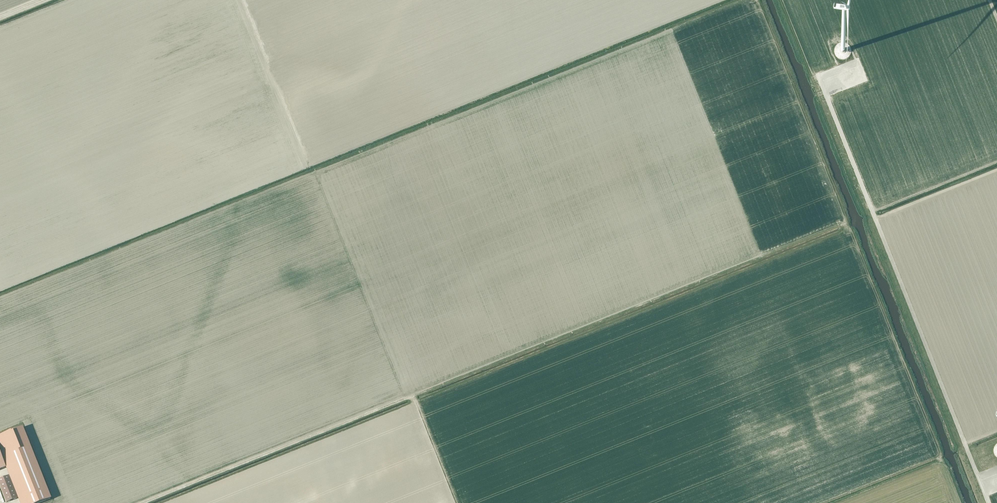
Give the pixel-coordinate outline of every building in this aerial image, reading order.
[(0,437),(0,439),(25,502),(39,502),(50,499),(22,428),(0,437)] [(9,475),(0,479),(0,487),(6,502),(18,498),(9,475)]
